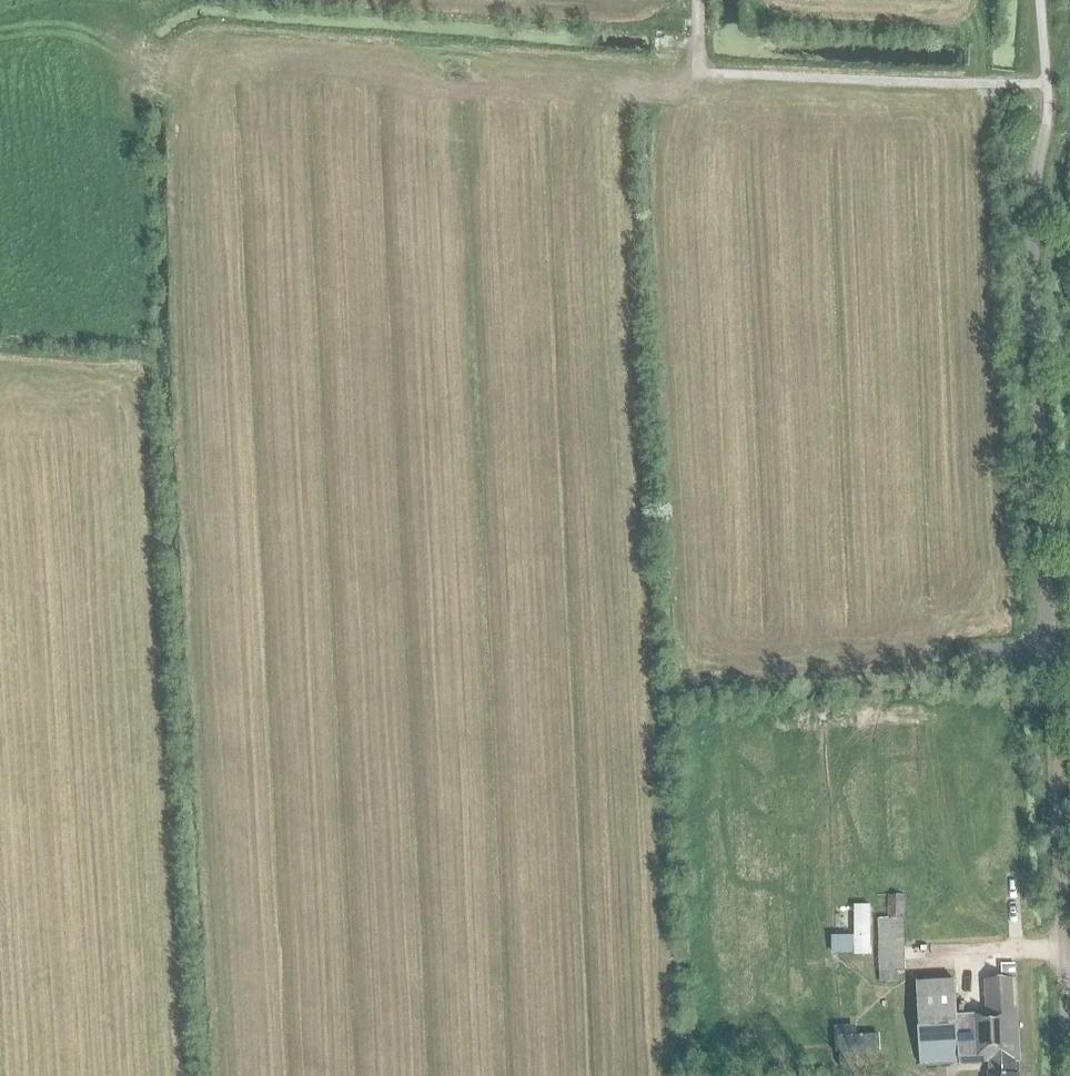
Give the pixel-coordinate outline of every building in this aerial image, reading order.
[(879,919),(879,970),(879,971),(880,971),(880,981),(897,981),(897,970),(905,970),(905,896),(888,895),(888,919),(879,919)] [(960,1067),(991,1065),(991,1075),(1013,1075),(1012,1061),(1018,1061),(1013,966),(1002,966),(1002,980),(981,981),(983,1012),(955,1013),(953,982),(916,984),(920,1066),(960,1064),(960,1067)] [(918,1068),(918,1075),(946,1075),(946,1066),(918,1068)]
